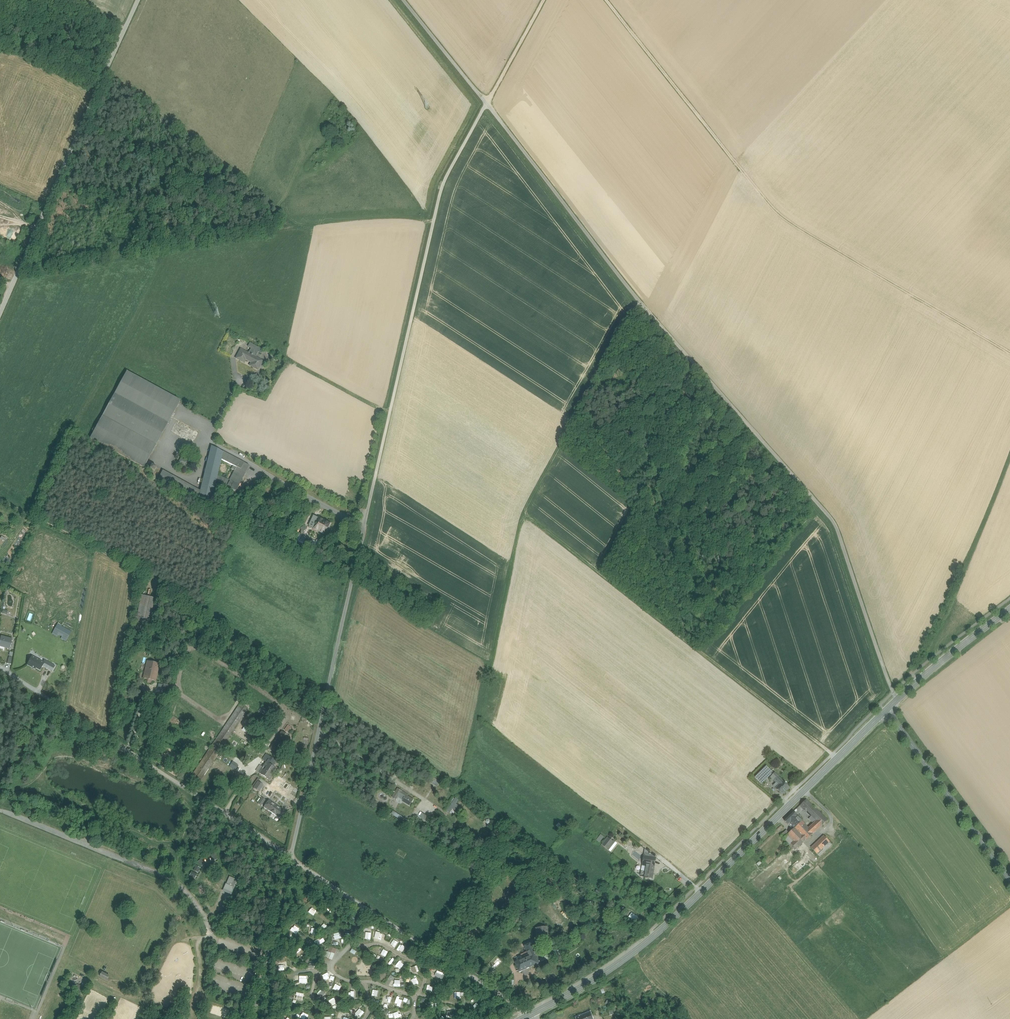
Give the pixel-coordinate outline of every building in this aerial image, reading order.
[(250,352),(249,354),(255,358),(256,356),(257,357),(259,353),(250,348),(248,351),(250,352)] [(241,350),(237,359),(244,362),(247,358),(253,361),(251,366),(258,370),(262,362),(255,358),(249,354),(241,350)] [(180,400),(127,371),(90,438),(143,467),(180,400)] [(198,432),(177,421),(171,432),(193,443),(198,432)] [(212,446),(200,491),(163,471),(159,478),(198,499),(198,500),(210,503),(216,480),(217,475),(221,460),(223,452),(212,446)] [(249,466),(223,452),(221,460),(233,466),(231,469),(234,471),(229,480),(230,481),(227,486),(236,491),(249,466)] [(188,462),(181,458),(179,463),(186,466),(188,462)] [(228,480),(217,475),(216,480),(226,486),(228,481),(228,480)] [(330,523),(315,515),(309,526),(317,530),(318,530),(325,534),(327,530),(324,529),(326,525),(328,526),(330,523)] [(154,599),(142,596),(137,621),(149,623),(154,599)] [(66,641),(71,632),(57,625),(53,634),(58,637),(59,635),(63,637),(61,639),(66,641)] [(1,637),(0,643),(0,645),(5,647),(5,648),(10,649),(12,640),(1,637)] [(43,663),(32,656),(29,661),(27,666),(32,668),(33,667),(34,668),(37,669),(41,671),(43,667),(49,669),(51,665),(44,661),(43,663)] [(159,664),(148,662),(144,678),(147,679),(148,682),(150,682),(152,680),(155,681),(159,664)] [(164,696),(158,694),(155,704),(161,706),(164,696)] [(270,748),(278,753),(290,737),(281,732),(270,748)] [(271,765),(274,760),(266,754),(262,760),(267,762),(271,765)] [(271,765),(267,762),(263,767),(259,773),(269,780),(277,769),(274,768),(271,765)] [(766,766),(754,778),(761,784),(773,773),(766,766)] [(780,779),(775,773),(771,777),(776,783),(780,779)] [(438,782),(431,777),(429,780),(436,785),(438,782)] [(253,788),(258,782),(259,780),(256,778),(251,786),(253,788)] [(783,781),(780,779),(776,783),(779,785),(776,788),(782,795),(789,788),(783,781)] [(253,788),(259,792),(264,786),(258,782),(253,788)] [(407,794),(398,788),(392,797),(396,799),(397,798),(409,806),(413,800),(406,795),(407,794)] [(455,798),(447,810),(449,812),(458,800),(455,798)] [(828,820),(807,800),(799,806),(805,812),(811,817),(815,822),(816,821),(821,827),(828,820)] [(285,812),(271,802),(266,809),(280,819),(285,812)] [(797,816),(798,817),(805,812),(799,806),(793,812),(797,816)] [(408,821),(393,812),(391,814),(399,819),(399,820),(406,825),(408,821)] [(793,812),(784,821),(787,825),(789,823),(797,816),(793,812)] [(797,816),(789,823),(794,828),(802,822),(798,817),(797,816)] [(813,824),(811,826),(816,831),(821,827),(816,821),(815,822),(813,824)] [(789,833),(788,835),(794,841),(791,844),(796,849),(813,834),(808,828),(802,822),(794,828),(789,833)] [(794,841),(788,835),(784,839),(790,846),(791,844),(794,841)] [(824,836),(811,848),(817,854),(830,842),(824,836)] [(613,842),(609,839),(603,846),(607,849),(613,842)] [(613,841),(613,842),(607,849),(611,852),(617,844),(613,841)] [(832,845),(830,842),(817,854),(819,857),(832,845)] [(649,857),(644,856),(643,865),(646,866),(646,865),(654,866),(656,858),(649,857)] [(654,866),(646,865),(646,866),(645,872),(644,877),(652,879),(654,866)] [(224,889),(232,892),(234,888),(233,888),(236,881),(229,878),(226,885),(224,889)] [(517,895),(510,890),(506,896),(513,900),(517,895)] [(635,922),(639,917),(632,912),(629,917),(635,922)] [(546,927),(536,928),(537,938),(548,936),(546,927)] [(534,942),(524,946),(527,952),(528,955),(524,957),(525,959),(525,958),(529,967),(533,965),(539,963),(538,960),(548,955),(545,949),(539,952),(534,942)] [(559,943),(545,949),(548,955),(562,949),(559,943)] [(401,944),(397,950),(403,952),(406,947),(401,944)] [(326,958),(333,960),(337,948),(330,946),(326,958)] [(563,952),(562,949),(548,955),(538,960),(539,963),(563,952)] [(496,956),(489,964),(494,969),(501,961),(496,956)] [(525,959),(516,963),(520,972),(523,971),(527,969),(530,967),(529,967),(525,958),(525,959)] [(400,961),(396,966),(400,970),(404,964),(400,961)] [(435,976),(444,979),(446,974),(437,971),(435,976)] [(84,988),(73,983),(70,988),(81,994),(84,988)] [(336,984),(333,989),(338,992),(341,987),(336,984)] [(360,1008),(355,1013),(358,1016),(363,1011),(360,1008)]
